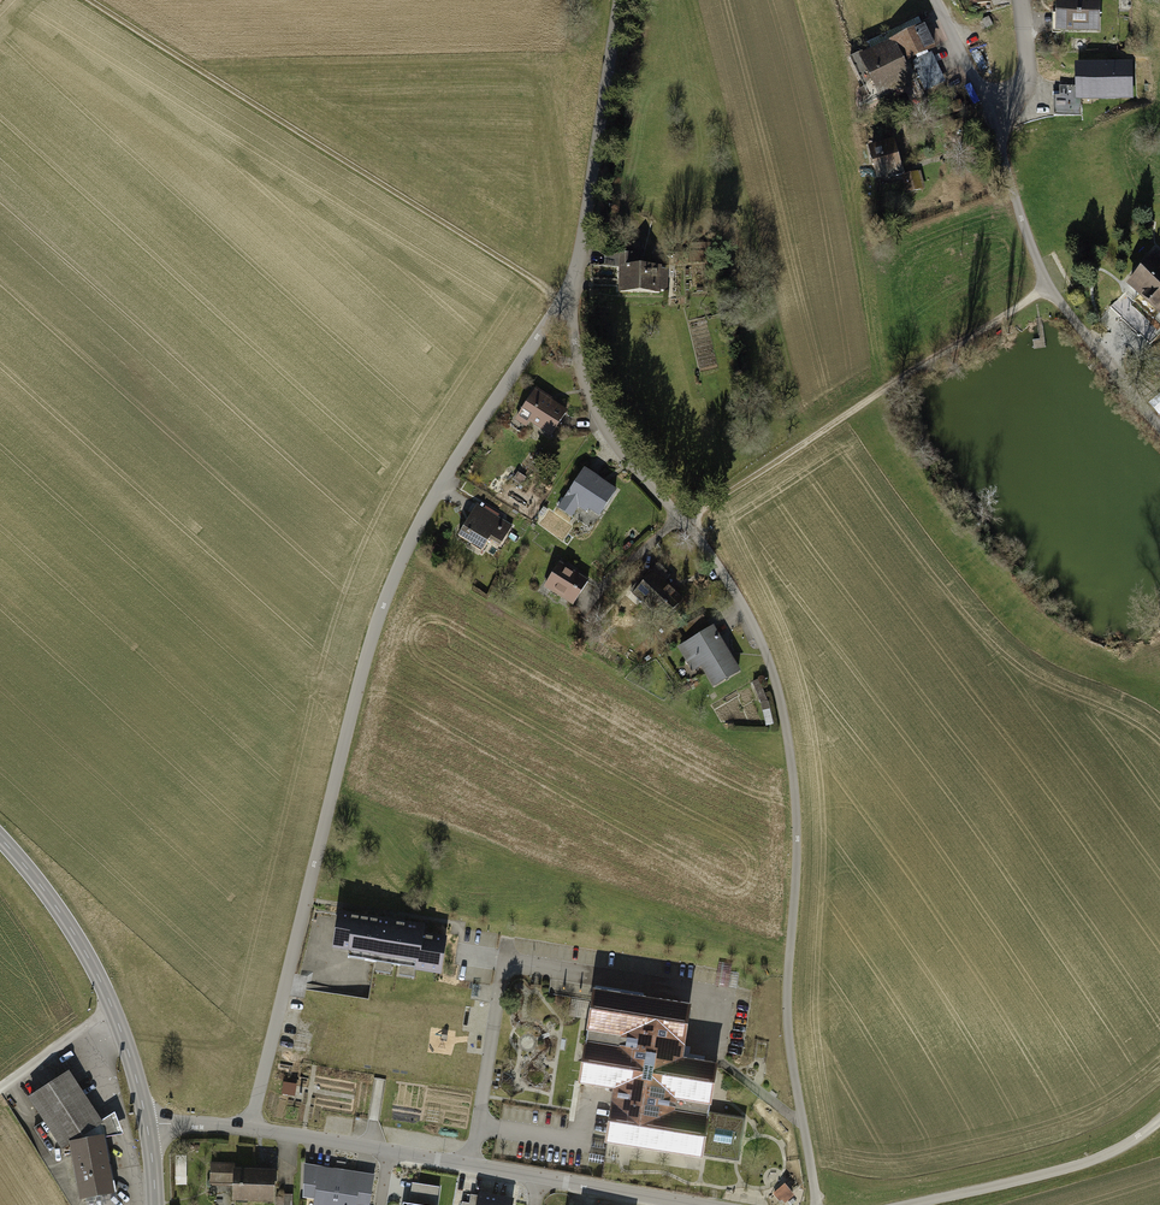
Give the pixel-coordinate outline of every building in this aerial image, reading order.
[(1053,35),(1100,35),(1100,0),(1054,0),(1053,35)] [(922,25),(891,39),(905,67),(936,53),(922,25)] [(891,39),(857,56),(879,102),(914,85),(905,67),(891,39)] [(1133,61),(1074,63),(1075,101),(1134,100),(1133,61)] [(895,140),(868,147),(876,180),(903,173),(895,140)] [(923,171),(903,176),(907,194),(927,190),(923,171)] [(1122,282),(1159,321),(1159,252),(1157,248),(1122,282)] [(642,255),(619,255),(619,297),(667,297),(667,268),(642,268),(642,255)] [(570,411),(535,388),(516,417),(551,440),(570,411)] [(617,490),(584,469),(565,499),(598,519),(617,490)] [(514,525),(478,505),(459,538),(483,552),(489,541),(500,548),(514,525)] [(589,581),(559,563),(544,589),(574,606),(589,581)] [(685,598),(654,570),(633,593),(664,621),(685,598)] [(741,673),(713,625),(676,647),(693,675),(701,670),(712,690),(741,673)] [(340,913),(334,948),(367,953),(366,961),(441,973),(447,937),(404,930),(405,924),(340,913)] [(637,996),(592,989),(578,1083),(614,1089),(606,1144),(703,1158),(704,1145),(741,1150),(743,1121),(706,1114),(712,1067),(678,1061),(685,1004),(637,996)] [(68,1071),(27,1098),(61,1150),(68,1146),(102,1122),(68,1071)] [(102,1122),(68,1146),(77,1199),(117,1193),(107,1139),(123,1136),(116,1113),(102,1122)] [(340,1168),(316,1163),(312,1186),(318,1187),(315,1204),(333,1204),(340,1168)] [(234,1202),(272,1202),(272,1173),(234,1174),(234,1166),(211,1166),(211,1178),(234,1178),(234,1202)] [(333,1204),(353,1204),(354,1199),(359,1200),(364,1172),(340,1168),(333,1204)] [(439,1188),(413,1184),(409,1204),(436,1204),(439,1188)] [(289,1192),(278,1192),(278,1204),(289,1204),(289,1192)] [(461,1204),(511,1204),(511,1201),(480,1195),(479,1198),(471,1197),(470,1204),(462,1203),(461,1204)]
